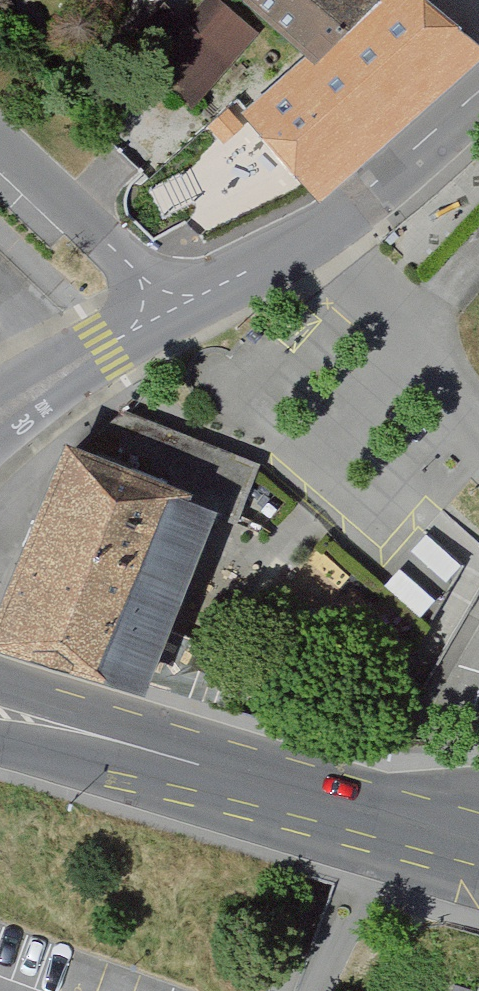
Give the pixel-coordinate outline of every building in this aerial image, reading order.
[(260,34),(225,0),(200,0),(181,19),(173,12),(139,47),(194,101),(260,34)] [(308,49),(248,108),(315,184),(478,40),(478,38),(434,0),(256,0),(308,49)] [(0,613),(0,643),(156,688),(242,459),(118,413),(101,458),(63,444),(0,613)]
